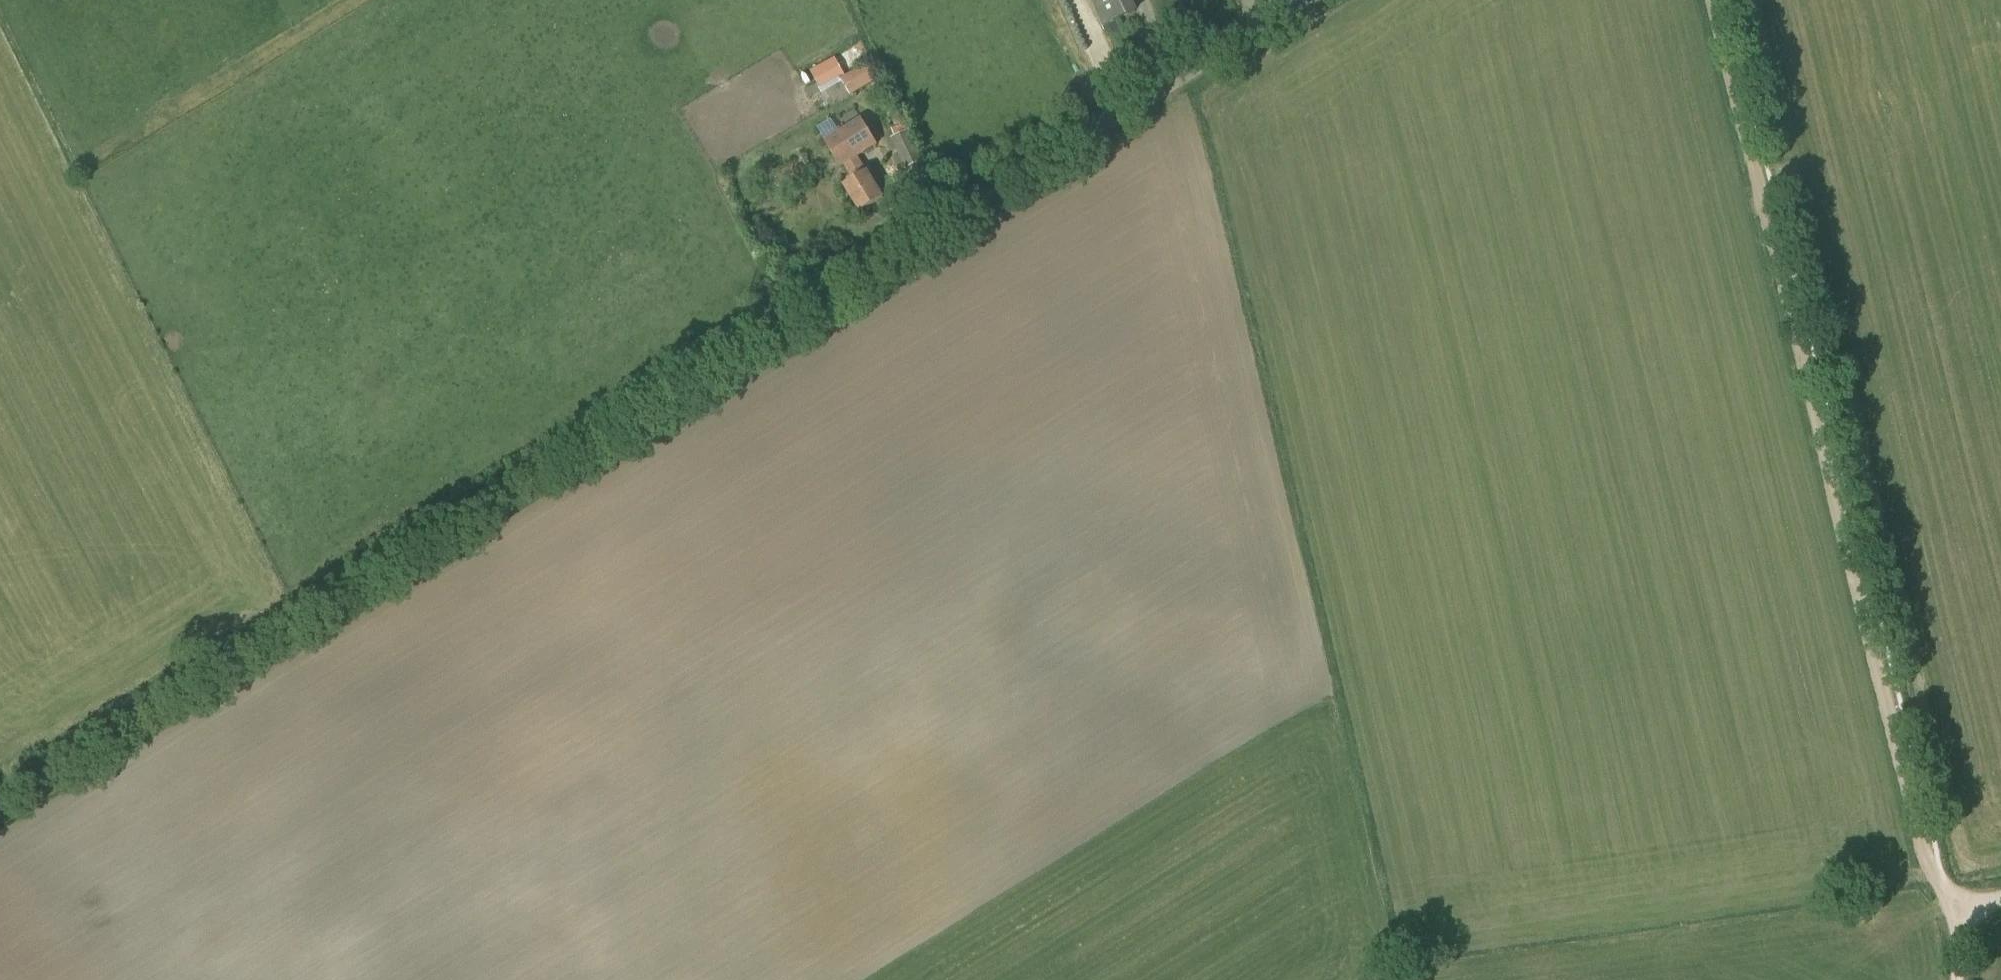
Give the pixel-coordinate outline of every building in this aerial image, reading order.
[(1136,12),(1131,0),(1091,0),(1103,27),(1136,12)] [(841,76),(844,77),(845,76),(835,58),(810,71),(820,89),(839,77),(841,76)] [(844,77),(840,79),(850,96),(877,80),(867,63),(845,76),(844,77)] [(866,172),(858,159),(877,147),(860,118),(821,142),(838,169),(844,166),(853,181),(843,187),(860,213),(883,199),(866,172)] [(907,130),(904,123),(891,129),(894,137),(891,139),(904,169),(922,161),(908,130),(907,130)]
